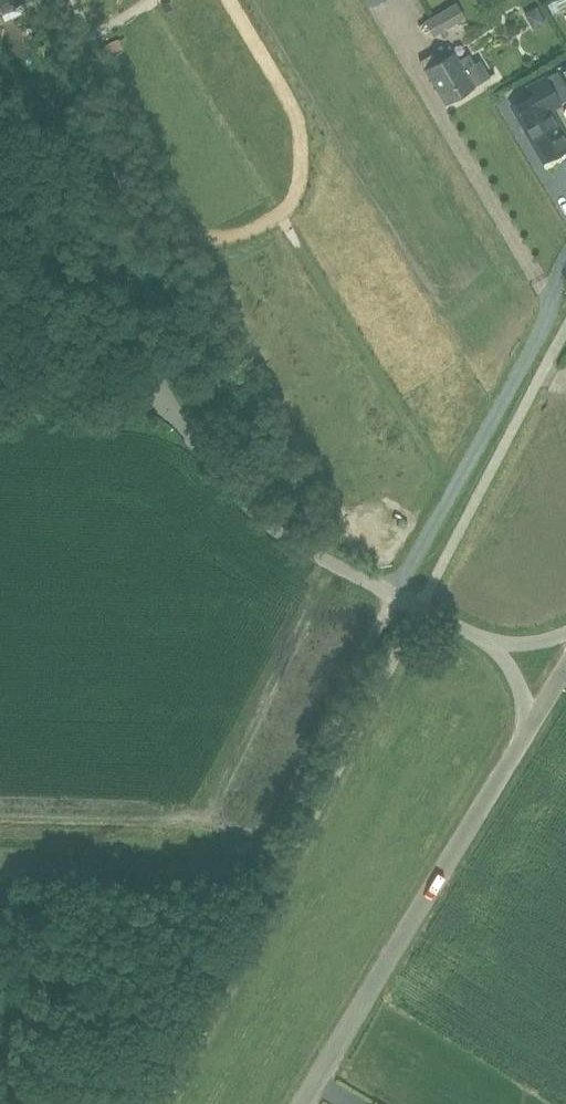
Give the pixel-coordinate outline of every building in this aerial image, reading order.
[(1,13),(31,0),(0,0),(0,11),(1,13)] [(455,0),(423,20),(433,36),(465,16),(455,0)] [(460,61),(454,51),(448,42),(418,59),(424,69),(444,104),(474,86),(475,87),(489,78),(480,62),(473,65),(468,56),(460,61)] [(557,69),(565,85),(565,64),(557,69)] [(543,74),(526,84),(530,92),(510,103),(542,160),(565,147),(565,138),(550,109),(547,105),(557,99),(543,74)]
